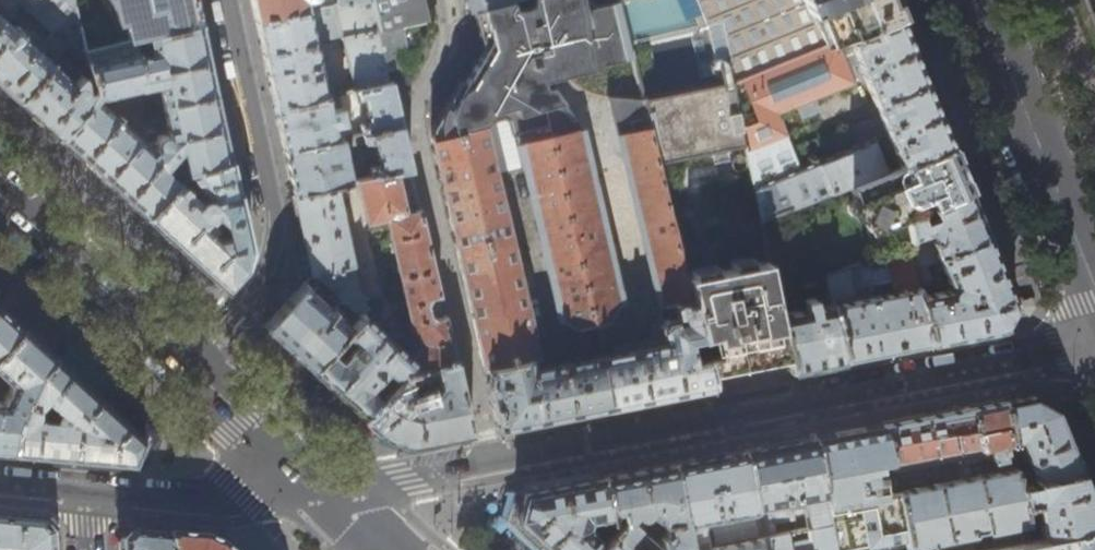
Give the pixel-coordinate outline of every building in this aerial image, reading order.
[(73,0),(0,0),(0,84),(18,100),(59,55),(66,47),(80,33),(78,26),(76,16),(73,0)] [(76,16),(98,10),(96,2),(104,0),(73,0),(76,16)] [(161,6),(78,26),(80,33),(85,52),(134,40),(148,37),(201,24),(196,0),(160,0),(161,6)] [(255,20),(306,9),(303,0),(251,0),(255,20)] [(369,0),(346,0),(335,2),(306,9),(255,20),(263,55),(274,107),(325,96),(313,42),(341,36),(353,90),(389,83),(386,69),(369,0)] [(386,69),(406,64),(416,45),(426,28),(420,0),(369,0),(386,69)] [(473,9),(479,35),(483,51),(464,83),(460,83),(462,81),(459,80),(431,127),(431,140),(442,137),(502,119),(508,121),(511,136),(543,127),(562,122),(556,96),(543,80),(562,75),(567,79),(574,72),(633,58),(619,0),(618,0),(587,7),(585,0),(509,0),(473,9)] [(467,10),(473,9),(509,0),(465,0),(467,10)] [(706,26),(719,23),(727,62),(730,81),(898,15),(892,0),(696,0),(706,26)] [(847,183),(950,144),(922,74),(898,15),(730,81),(744,145),(759,218),(847,183)] [(94,98),(59,137),(87,162),(145,217),(176,182),(162,168),(181,149),(187,171),(230,160),(223,124),(207,52),(201,24),(148,37),(153,62),(147,64),(145,58),(138,59),(134,40),(85,52),(86,59),(93,89),(94,97),(157,84),(168,136),(164,137),(161,139),(158,141),(157,144),(155,150),(153,152),(94,98)] [(85,52),(80,33),(66,47),(72,53),(78,54),(79,61),(86,59),(85,52)] [(78,73),(59,55),(18,100),(37,118),(59,137),(94,98),(94,97),(93,89),(85,91),(84,88),(81,86),(79,86),(76,86),(73,84),(79,79),(78,73)] [(744,145),(730,81),(727,62),(725,63),(721,59),(718,59),(715,59),(711,61),(709,65),(709,70),(710,72),(713,75),(716,76),(719,76),(721,82),(642,98),(649,126),(658,162),(744,145)] [(399,125),(389,83),(353,90),(352,91),(353,99),(361,98),(367,120),(359,122),(361,133),(399,125)] [(336,94),(325,96),(274,107),(278,124),(283,149),(333,139),(331,125),(342,122),(336,94)] [(581,129),(556,96),(562,122),(543,127),(546,137),(575,130),(581,129)] [(649,126),(642,98),(606,96),(615,135),(621,133),(649,126)] [(483,367),(528,358),(536,356),(490,162),(523,156),(563,317),(576,325),(591,322),(546,137),(543,127),(511,136),(508,121),(502,119),(442,137),(431,140),(446,205),(483,367)] [(409,169),(399,125),(361,133),(363,141),(373,139),(379,163),(368,165),(372,178),(395,172),(409,169)] [(618,350),(599,353),(612,406),(666,395),(712,386),(708,372),(705,358),(692,361),(687,339),(700,336),(686,277),(658,162),(649,126),(621,133),(663,304),(673,302),(676,314),(664,317),(659,324),(662,342),(619,351),(618,350)] [(346,136),(355,134),(354,127),(345,129),(346,136)] [(616,300),(575,130),(546,137),(591,322),(605,319),(616,300)] [(339,138),(333,139),(283,149),(287,168),(293,195),(335,185),(349,182),(339,138)] [(906,223),(904,216),(916,211),(913,205),(920,202),(923,208),(968,191),(958,165),(950,144),(847,183),(854,198),(851,200),(849,203),(849,209),(850,211),(853,214),(858,215),(860,214),(869,235),(906,223)] [(225,290),(244,270),(250,248),(238,195),(230,160),(187,171),(176,182),(145,217),(177,246),(225,290)] [(404,212),(395,172),(372,178),(356,181),(364,215),(372,219),(381,217),(390,223),(414,332),(421,339),(407,354),(364,316),(374,305),(368,307),(361,294),(335,185),(293,195),(300,225),(310,275),(314,275),(330,290),(362,318),(352,328),(313,371),(333,390),(362,417),(403,374),(416,371),(426,368),(455,360),(444,314),(436,318),(429,314),(427,303),(430,297),(439,296),(419,208),(404,212)] [(977,213),(968,191),(923,208),(923,209),(916,211),(904,216),(906,223),(908,237),(930,229),(935,234),(930,240),(909,251),(912,265),(987,236),(977,213)] [(1000,270),(987,236),(912,265),(917,288),(931,286),(926,266),(938,261),(947,284),(951,285),(949,290),(946,289),(918,295),(929,343),(949,339),(1001,329),(1014,305),(1000,270)] [(909,251),(908,248),(888,254),(895,293),(853,300),(847,267),(826,273),(827,290),(829,297),(830,303),(843,360),(879,353),(929,343),(918,295),(917,288),(912,265),(909,251)] [(767,261),(686,277),(700,336),(705,358),(708,372),(737,366),(787,356),(778,314),(767,261)] [(321,299),(330,290),(314,275),(310,275),(265,327),(278,339),(301,360),(313,371),(352,328),(321,299)] [(843,360),(830,303),(815,306),(814,298),(804,300),(805,308),(778,314),(787,356),(790,370),(811,366),(843,360)] [(22,326),(0,306),(0,351),(22,326)] [(22,326),(0,351),(0,373),(11,383),(3,400),(0,400),(0,451),(12,452),(37,376),(55,356),(36,339),(22,326)] [(528,358),(483,367),(497,428),(524,423),(588,410),(612,406),(599,353),(577,358),(577,359),(531,367),(528,358)] [(133,463),(144,438),(97,394),(55,356),(37,376),(12,452),(66,457),(133,463)] [(470,433),(455,360),(426,368),(431,387),(439,385),(435,393),(417,397),(411,392),(420,389),(416,371),(403,374),(362,417),(382,435),(385,437),(411,445),(432,441),(470,433)] [(1003,401),(1011,440),(1020,438),(1031,465),(1017,468),(1020,484),(1082,473),(1067,436),(1056,409),(1032,396),(1016,399),(1003,401)] [(882,424),(893,476),(896,490),(906,538),(909,549),(951,549),(949,537),(973,532),(972,524),(985,522),(987,530),(990,529),(993,548),(1032,540),(1025,506),(1020,484),(1017,468),(1011,440),(1003,401),(982,405),(924,416),(882,424)] [(896,490),(883,492),(882,487),(886,485),(885,477),(893,476),(882,424),(848,431),(813,437),(831,523),(836,549),(841,549),(906,538),(896,490)] [(680,549),(836,549),(831,523),(813,437),(773,445),(707,457),(672,464),(689,548),(680,549)] [(602,477),(610,515),(622,512),(624,519),(627,516),(628,517),(633,512),(637,516),(641,517),(645,516),(650,512),(664,522),(666,531),(655,542),(657,544),(664,549),(680,549),(689,548),(672,464),(641,470),(602,477)] [(1082,473),(1020,484),(1025,506),(1035,504),(1043,538),(1094,528),(1094,506),(1091,496),(1082,473)] [(610,515),(602,477),(561,485),(522,493),(518,507),(515,518),(540,542),(549,549),(594,549),(604,539),(589,524),(589,520),(611,517),(610,515)] [(628,517),(627,516),(624,519),(614,530),(604,539),(594,549),(627,549),(626,541),(638,527),(628,517)] [(52,536),(41,524),(0,521),(0,549),(53,549),(52,536)] [(1043,538),(1032,540),(993,548),(981,549),(1094,549),(1094,528),(1043,538)] [(166,536),(143,533),(130,532),(117,543),(118,549),(169,549),(166,536)] [(657,544),(655,542),(646,534),(638,541),(647,549),(650,549),(657,544)] [(222,547),(205,539),(190,538),(166,536),(169,549),(225,549),(222,547)]
